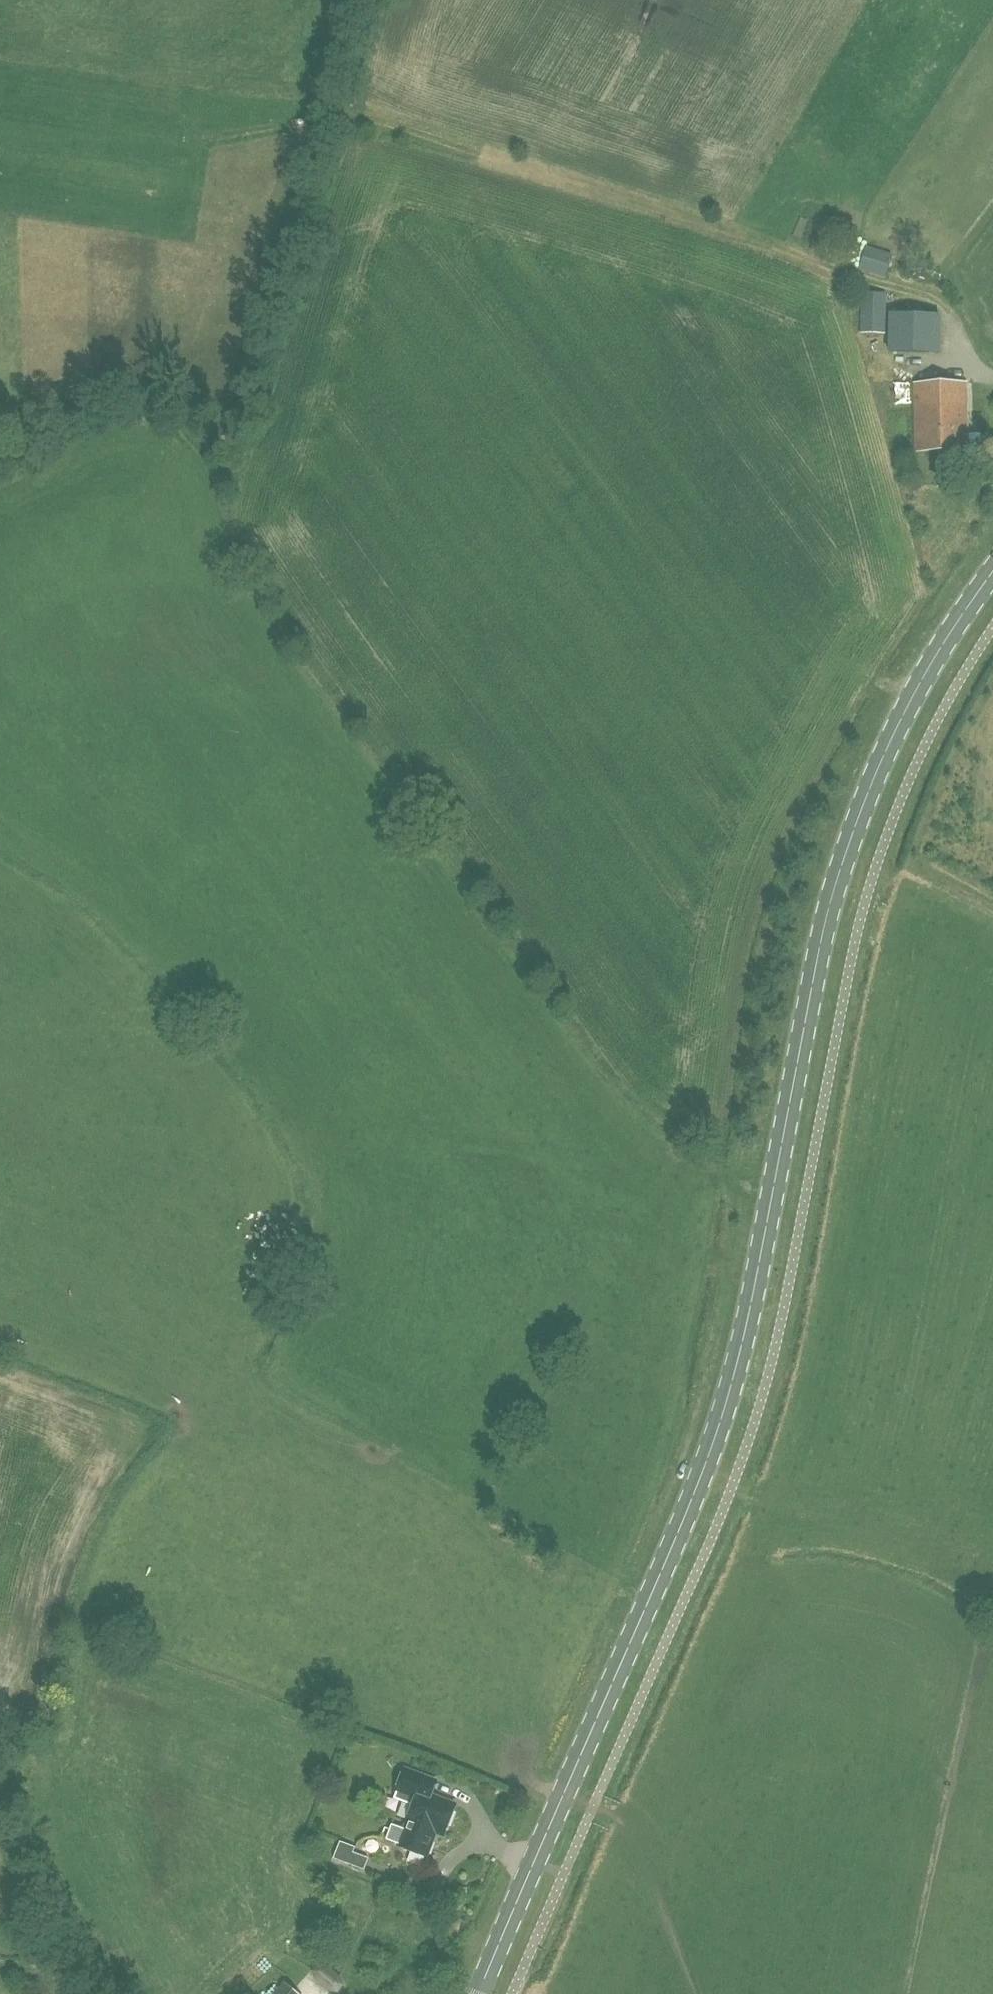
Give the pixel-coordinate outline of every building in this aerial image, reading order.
[(884,277),(891,253),(866,245),(859,270),(884,277)] [(886,333),(887,293),(861,292),(860,333),(886,333)] [(890,351),(943,351),(943,314),(891,313),(890,351)] [(967,383),(914,383),(915,452),(967,451),(967,383)] [(409,1817),(445,1831),(455,1804),(431,1795),(436,1781),(405,1769),(394,1798),(414,1806),(409,1817)] [(399,1845),(426,1856),(435,1832),(444,1835),(445,1831),(409,1817),(405,1829),(392,1824),(386,1839),(399,1844),(399,1845)] [(349,1864),(355,1847),(340,1841),(333,1858),(349,1864)] [(285,1982),(275,1993),(299,1993),(285,1982)]
